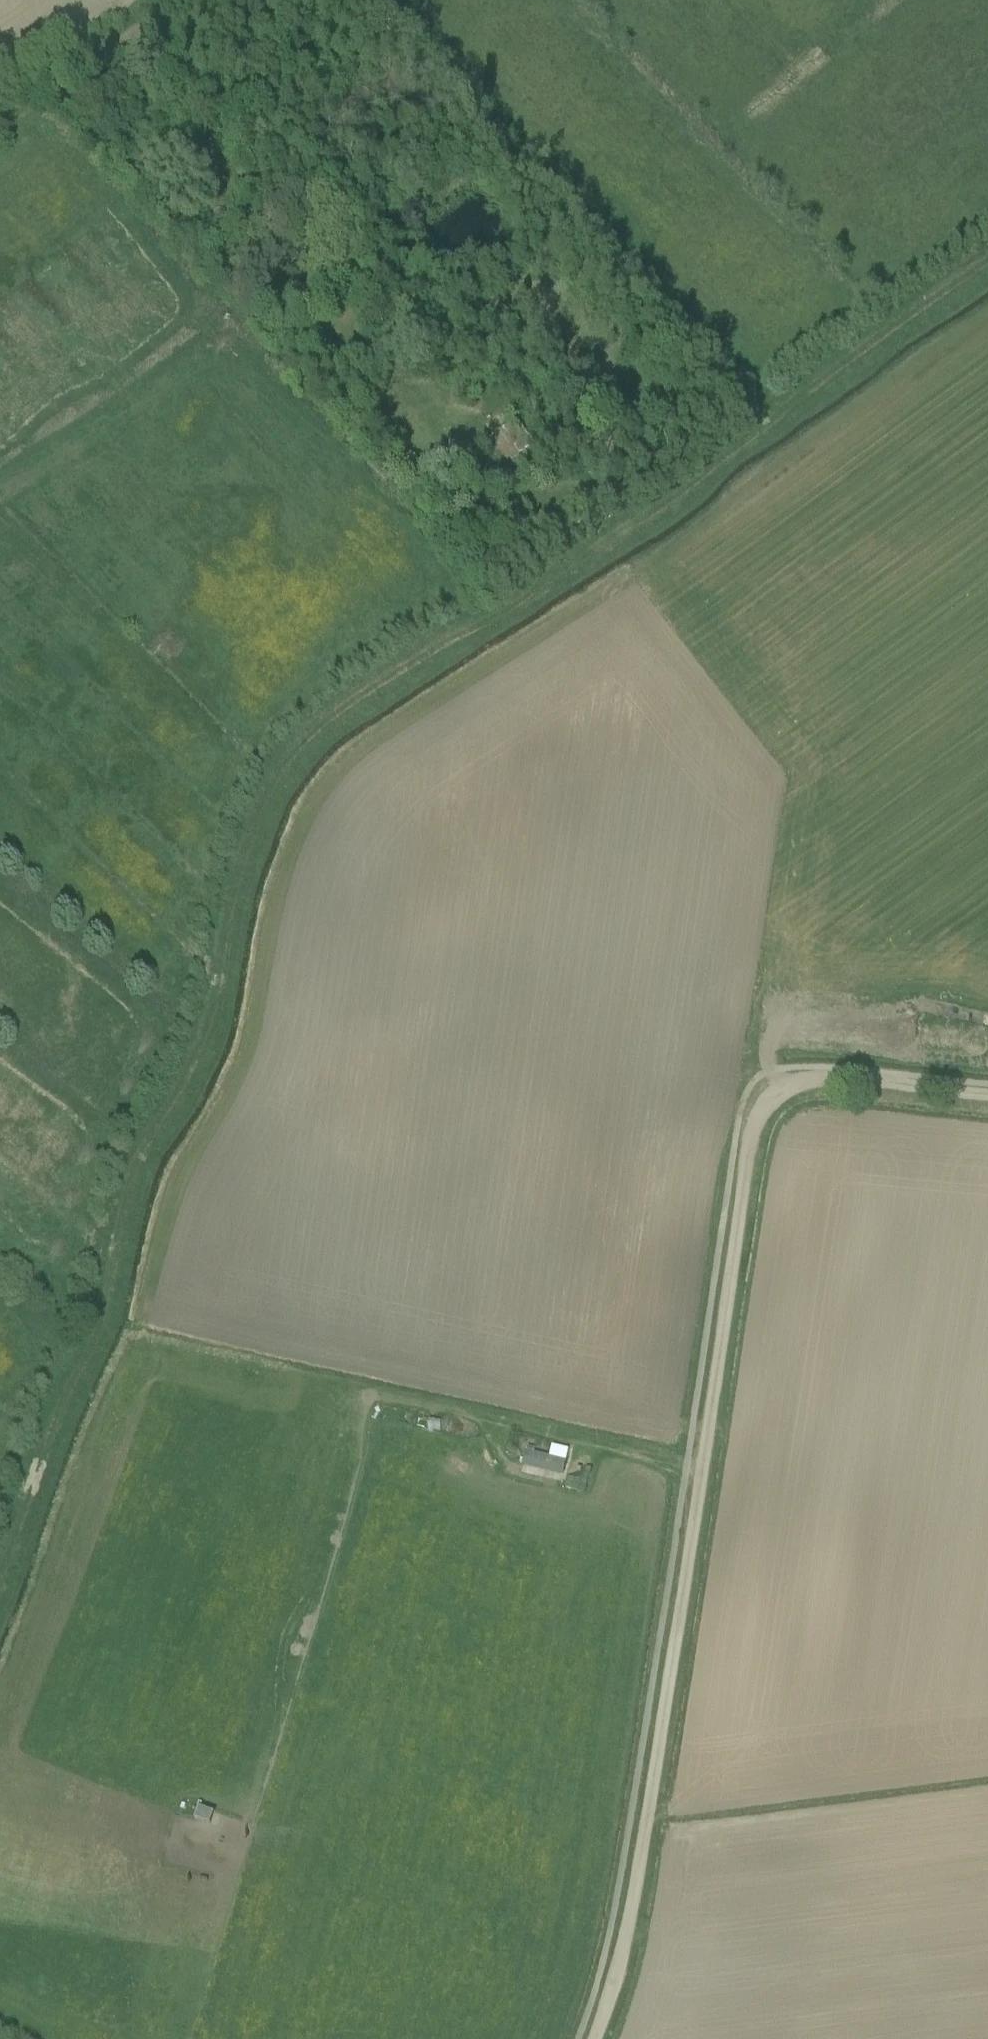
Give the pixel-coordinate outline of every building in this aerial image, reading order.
[(551,1445),(509,1436),(505,1454),(525,1458),(523,1467),(561,1476),(566,1452),(550,1448),(551,1445)] [(203,1807),(200,1818),(216,1822),(219,1812),(203,1807)]
